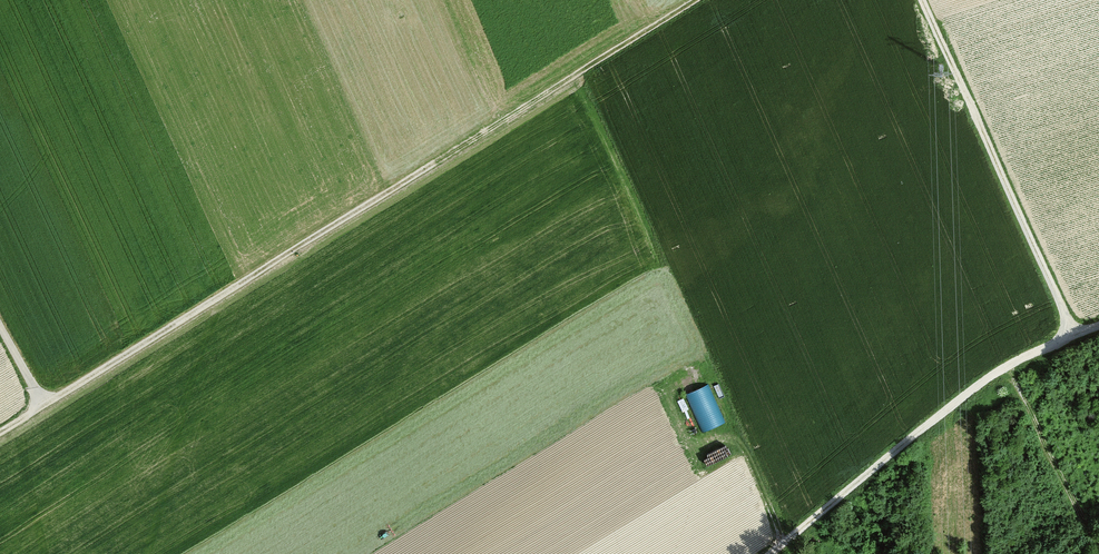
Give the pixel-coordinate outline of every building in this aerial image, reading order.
[(710,383),(687,390),(700,430),(723,422),(710,383)]
